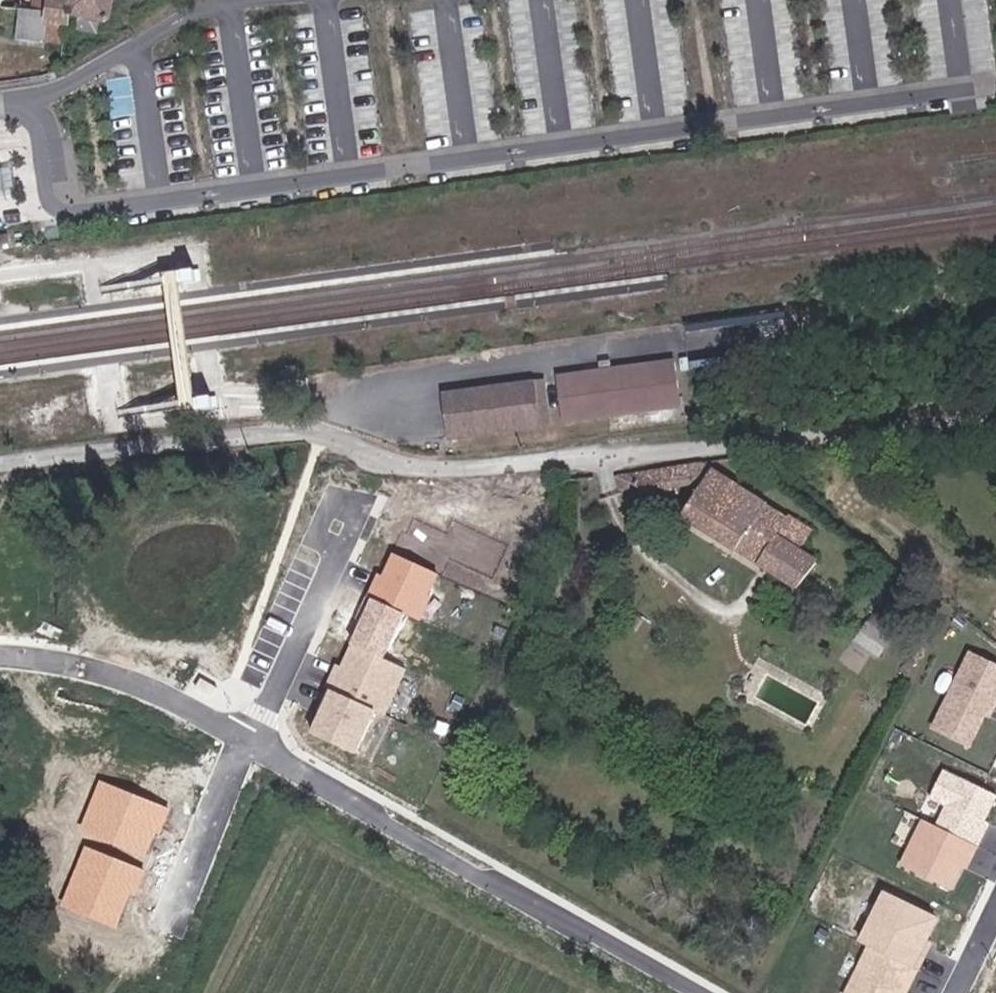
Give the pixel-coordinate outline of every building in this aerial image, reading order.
[(100,33),(108,0),(27,0),(26,9),(23,29),(51,33),(54,13),(58,13),(57,25),(100,33)] [(9,37),(50,43),(51,33),(23,29),(26,9),(14,7),(9,37)] [(0,168),(0,201),(19,197),(11,166),(0,168)] [(670,361),(552,376),(558,421),(676,405),(670,361)] [(542,420),(537,378),(527,379),(532,421),(542,420)] [(527,379),(441,391),(446,432),(532,421),(527,379)] [(694,451),(623,464),(652,489),(660,474),(666,469),(704,460),(694,451)] [(789,552),(801,532),(708,463),(680,501),(791,583),(805,564),(789,552)] [(438,575),(392,553),(372,593),(419,615),(438,575)] [(406,615),(372,599),(352,641),(386,657),(406,615)] [(327,683),(387,711),(406,670),(346,642),(327,683)] [(968,650),(933,728),(974,746),(995,696),(995,662),(968,650)] [(377,712),(330,691),(310,736),(357,757),(377,712)] [(980,848),(992,823),(987,821),(995,803),(995,795),(945,770),(931,798),(944,805),(934,826),(980,848)] [(170,809),(101,780),(83,823),(152,852),(170,809)] [(934,826),(921,819),(898,864),(958,893),(980,848),(934,826)] [(142,871),(87,849),(64,907),(119,929),(142,871)] [(883,889),(856,942),(866,947),(843,992),(907,992),(931,944),(927,942),(939,917),(883,889)]
